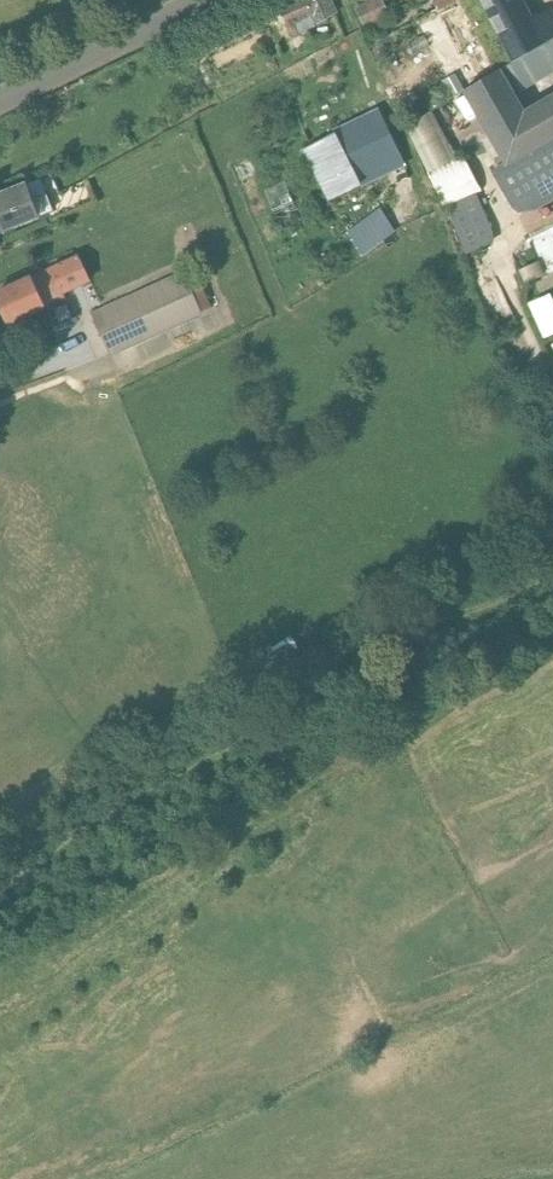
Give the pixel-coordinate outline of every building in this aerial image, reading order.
[(335,12),(330,0),(291,0),(280,5),(293,36),(317,26),(319,31),(332,26),(329,18),(336,14),(335,12)] [(386,15),(379,0),(378,0),(357,9),(364,25),(386,15)] [(437,13),(461,1),(462,0),(431,0),(437,13)] [(552,39),(552,14),(549,7),(529,19),(520,0),(462,0),(461,1),(495,72),(552,39)] [(494,169),(519,212),(552,193),(552,97),(521,115),(508,93),(552,68),(552,39),(495,72),(464,90),(489,134),(506,163),(494,169)] [(455,74),(442,81),(451,97),(464,90),(455,74)] [(409,117),(430,166),(458,154),(438,105),(409,117)] [(332,202),(405,165),(378,113),(305,149),(332,202)] [(444,208),(447,206),(466,253),(483,246),(470,216),(484,211),(477,194),(481,192),(464,157),(429,172),(444,208)] [(47,197),(46,195),(32,200),(26,184),(0,195),(0,225),(2,230),(52,211),(47,197)] [(386,203),(349,225),(365,251),(402,230),(386,203)] [(64,298),(62,294),(89,283),(78,256),(0,292),(0,305),(8,323),(64,298)] [(184,274),(201,312),(211,307),(194,269),(184,274)] [(111,353),(201,312),(184,274),(94,315),(111,353)] [(552,332),(552,291),(533,298),(547,335),(552,332)]
